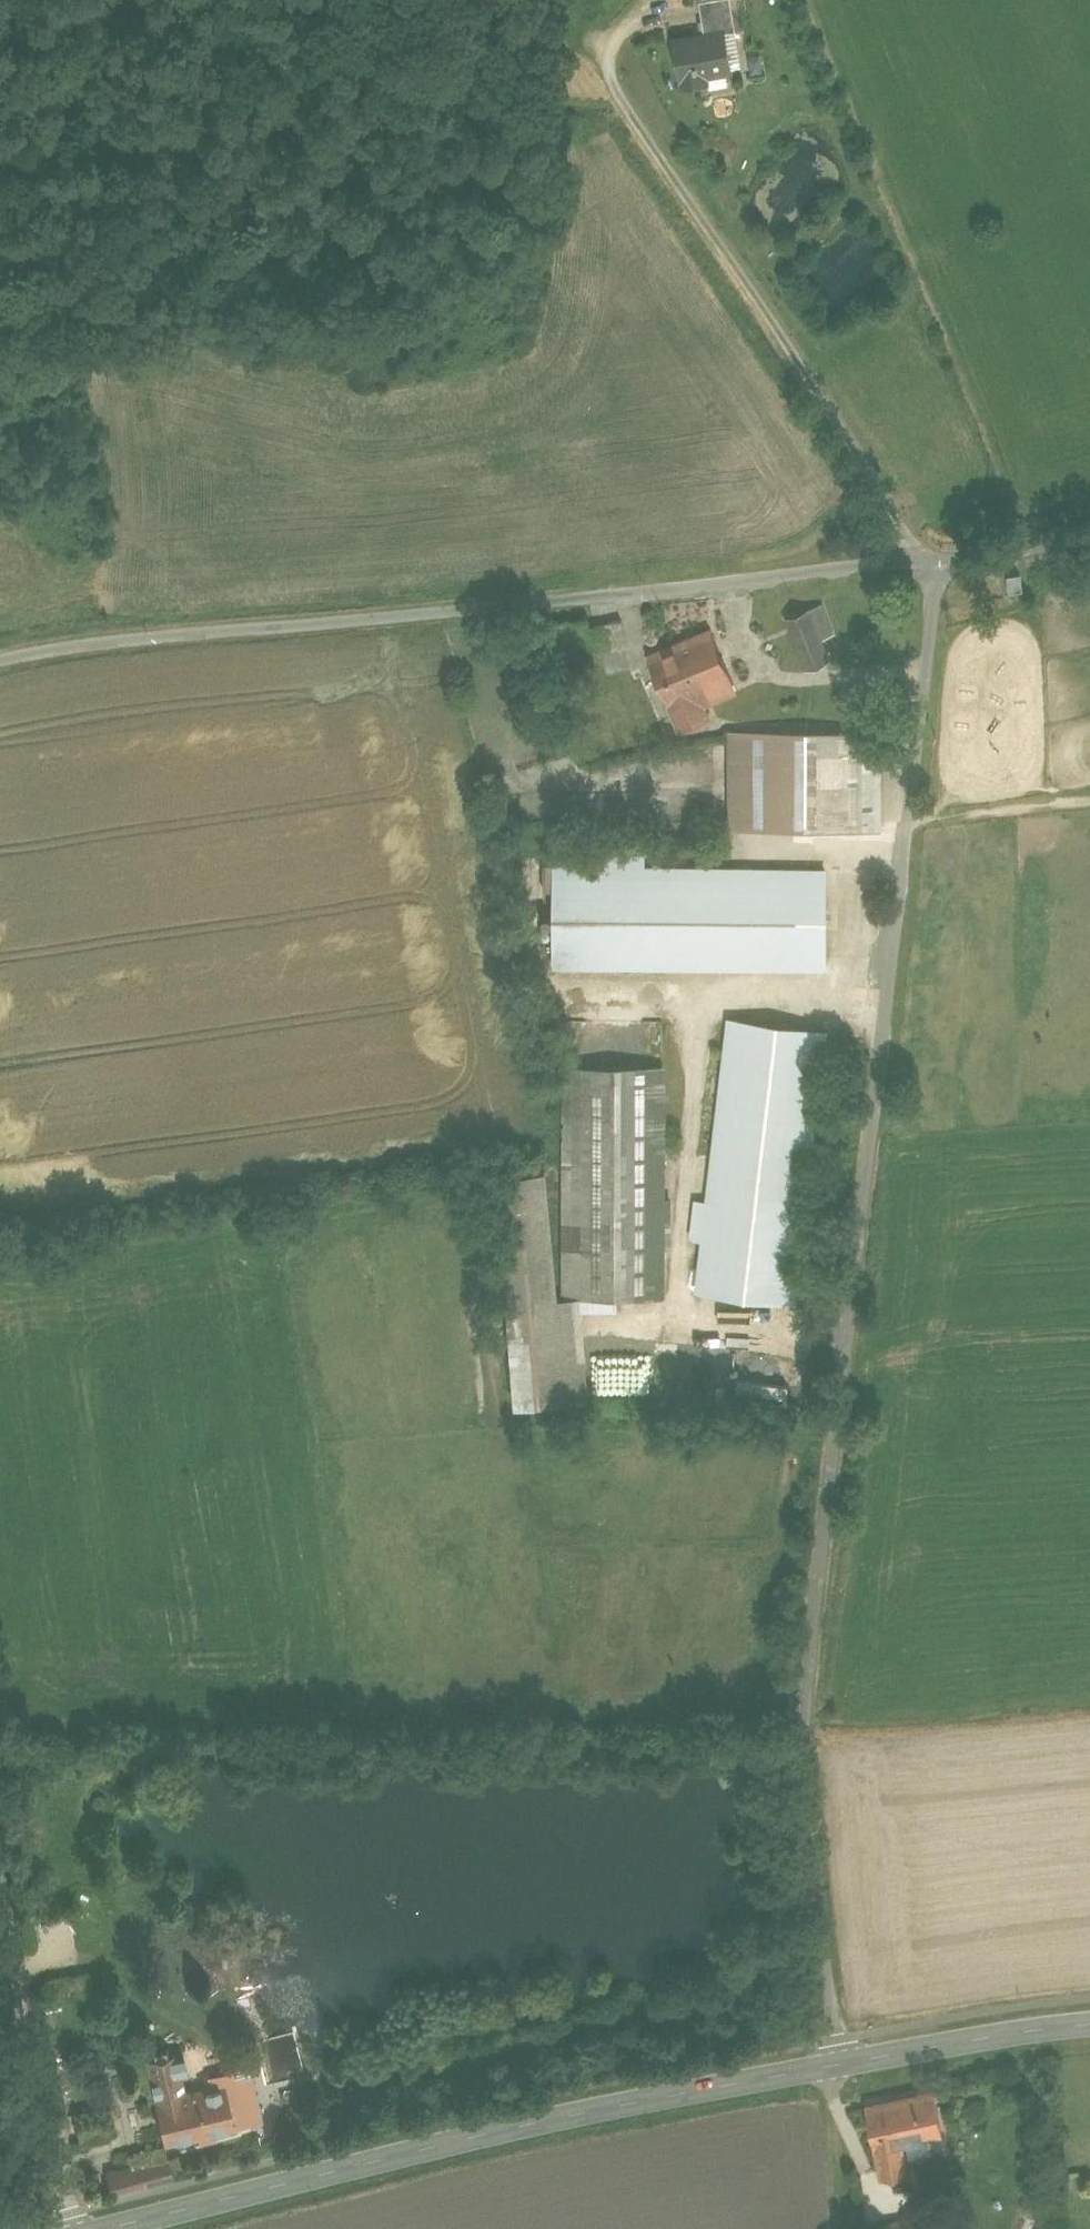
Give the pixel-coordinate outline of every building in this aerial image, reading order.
[(712,28),(731,24),(731,29),(742,28),(737,0),(707,0),(712,28)] [(712,28),(677,34),(686,84),(715,79),(714,73),(738,69),(731,29),(731,24),(712,28)] [(1027,593),(1025,574),(1012,576),(1015,594),(1027,593)] [(814,608),(790,618),(812,668),(836,658),(828,640),(843,633),(830,604),(814,608)] [(742,692),(714,627),(650,653),(681,730),(715,716),(711,705),(742,692)] [(733,832),(889,832),(889,730),(868,730),(733,730),(733,807),(733,832)] [(557,971),(832,969),(831,868),(649,869),(649,858),(609,858),(609,870),(556,870),(557,971)] [(828,1056),(831,1031),(731,1019),(698,1291),(799,1303),(803,1268),(828,1056)] [(669,1294),(672,1083),(568,1081),(566,1191),(565,1292),(669,1294)] [(550,1169),(495,1175),(519,1410),(596,1402),(585,1295),(563,1297),(552,1192),(550,1169)] [(658,1404),(693,1404),(693,1382),(707,1382),(707,1355),(695,1355),(695,1349),(658,1350),(658,1404)] [(168,2148),(240,2131),(229,2082),(189,2091),(180,2054),(150,2061),(158,2098),(156,2099),(168,2148)] [(938,2090),(866,2106),(884,2182),(917,2175),(910,2145),(949,2136),(938,2090)] [(117,2200),(179,2185),(173,2162),(111,2178),(117,2200)] [(1087,2194),(1085,2176),(1070,2177),(1072,2195),(1087,2194)] [(895,2222),(896,2228),(946,2228),(945,2217),(895,2222)]
